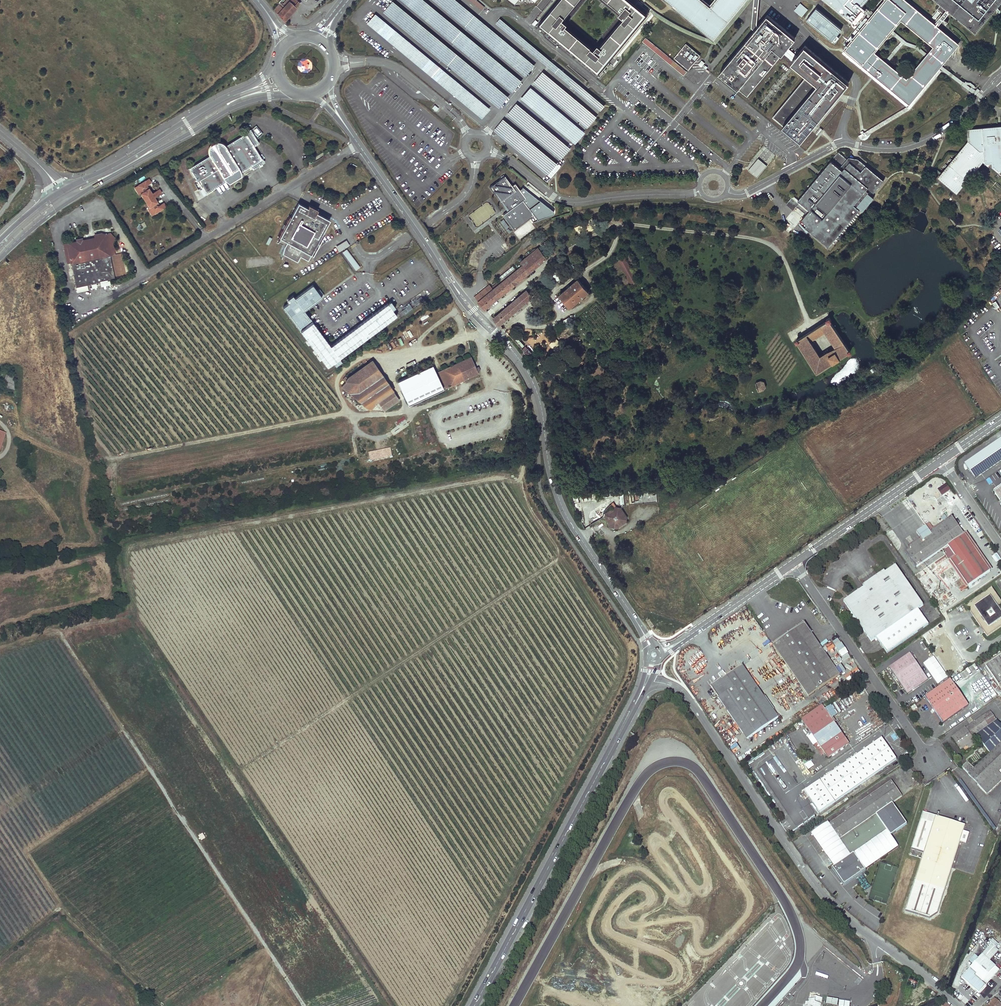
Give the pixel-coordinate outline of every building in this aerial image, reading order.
[(300,3),(296,0),(286,0),(282,4),(280,2),(274,10),(284,21),(300,3)] [(394,0),(393,0),(383,11),(499,107),(509,95),(394,0)] [(424,0),(401,0),(512,92),(522,81),(424,0)] [(458,0),(434,0),(524,74),(533,63),(458,0)] [(478,0),(469,0),(481,10),(485,6),(478,0)] [(534,26),(538,21),(536,20),(549,3),(545,0),(541,0),(526,20),(534,26)] [(536,25),(549,36),(547,38),(552,42),(554,40),(599,77),(611,63),(613,65),(620,57),(618,55),(652,13),(638,2),(640,0),(599,0),(618,16),(595,43),(569,21),(587,0),(560,0),(541,23),(539,21),(536,25)] [(747,0),(714,40),(713,39),(710,39),(706,38),(701,36),(694,33),(688,31),(683,28),(675,24),(667,19),(662,16),(655,10),(645,2),(644,4),(653,12),(656,16),(659,19),(665,23),(673,27),(681,31),(687,34),(693,37),(699,40),(705,41),(709,43),(712,43),(716,44),(750,3),(751,3),(754,0),(747,0)] [(713,39),(746,0),(713,0),(709,4),(705,0),(666,0),(713,39)] [(751,28),(755,30),(758,26),(757,25),(760,0),(754,0),(751,28)] [(849,20),(859,8),(862,4),(866,0),(826,0),(849,20)] [(873,14),(870,18),(850,41),(848,44),(844,49),(873,73),(874,74),(875,74),(908,102),(937,68),(940,64),(956,44),(936,27),(933,25),(903,0),(885,0),(873,14)] [(940,5),(946,10),(949,13),(975,34),(1000,2),(1000,0),(934,0),(940,5)] [(794,10),(801,16),(807,9),(800,3),(794,10)] [(859,8),(870,18),(873,14),(862,4),(859,8)] [(940,20),(942,17),(944,18),(949,13),(946,10),(940,5),(936,9),(942,14),(933,25),(936,27),(941,21),(940,20)] [(816,8),(807,19),(835,42),(839,37),(837,35),(839,32),(842,28),(816,8)] [(490,109),(374,13),(367,22),(482,117),(490,109)] [(795,38),(767,15),(758,26),(755,30),(720,72),(747,95),(784,52),(789,46),(795,38)] [(942,17),(940,20),(947,26),(949,23),(942,17)] [(606,105),(501,18),(495,24),(600,111),(606,105)] [(888,27),(886,29),(900,41),(884,62),(886,64),(903,44),(915,48),(923,54),(925,51),(917,46),(906,41),(888,27)] [(641,42),(684,75),(687,71),(645,38),(641,42)] [(685,43),(673,57),(688,69),(696,60),(700,55),(685,43)] [(848,82),(804,46),(798,53),(793,60),(791,62),(807,75),(772,117),(800,140),(812,126),(838,94),(848,82)] [(798,53),(789,46),(784,52),(793,60),(798,53)] [(860,139),(861,141),(866,137),(908,110),(908,109),(940,71),(968,92),(969,90),(970,89),(973,91),(971,93),(974,96),(976,93),(979,90),(973,85),(970,83),(966,82),(965,81),(964,83),(940,64),(937,68),(908,103),(874,75),(875,74),(874,74),(873,73),(872,73),(844,49),(843,51),(841,52),(905,106),(864,134),(864,133),(859,137),(860,139)] [(597,116),(543,71),(533,83),(588,128),(597,116)] [(584,132),(530,87),(520,99),(574,144),(584,132)] [(571,147),(517,103),(507,114),(562,159),(571,147)] [(558,163),(504,118),(494,130),(548,175),(558,163)] [(968,144),(940,179),(955,191),(980,160),(982,162),(998,174),(996,176),(999,179),(1000,177),(1000,126),(998,126),(966,129),(968,141),(968,144)] [(259,143),(249,131),(225,146),(223,143),(221,143),(220,142),(219,142),(218,142),(217,142),(216,142),(211,145),(210,146),(210,147),(209,148),(209,149),(209,150),(209,152),(210,155),(189,168),(205,194),(251,166),(253,170),(264,163),(261,160),(262,159),(254,146),(259,143)] [(968,141),(938,177),(940,179),(968,144),(968,141)] [(793,196),(785,204),(792,211),(796,206),(800,202),(809,210),(805,214),(800,220),(806,225),(809,227),(823,240),(853,206),(855,208),(856,208),(868,194),(868,193),(866,191),(867,189),(873,194),(884,182),(866,167),(860,162),(859,164),(856,162),(854,161),(852,161),(842,171),(840,169),(847,161),(838,153),(798,200),(793,196)] [(756,154),(746,165),(758,175),(767,163),(756,154)] [(849,159),(847,161),(840,169),(842,171),(852,161),(854,161),(856,162),(858,160),(854,160),(849,159)] [(980,160),(955,191),(957,192),(982,162),(980,160)] [(488,189),(505,212),(502,214),(514,230),(530,218),(532,221),(553,214),(553,211),(523,188),(519,190),(514,184),(511,186),(503,175),(501,177),(502,178),(488,189)] [(151,183),(149,179),(135,188),(138,192),(139,191),(141,194),(149,207),(151,210),(150,211),(152,215),(166,207),(163,203),(158,206),(157,206),(157,204),(156,203),(157,203),(154,197),(161,193),(159,189),(152,194),(149,189),(147,189),(146,188),(145,187),(146,186),(151,183)] [(873,199),(868,194),(856,208),(859,210),(862,213),(873,199)] [(322,234),(330,219),(298,202),(290,217),(291,218),(299,204),(308,209),(307,211),(314,215),(315,213),(328,220),(321,233),(322,234)] [(469,213),(477,226),(496,215),(488,202),(469,213)] [(809,210),(800,202),(796,206),(805,214),(809,210)] [(322,234),(321,233),(328,220),(315,213),(314,215),(307,211),(308,209),(299,204),(291,218),(290,217),(289,216),(278,236),(280,238),(278,242),(284,246),(286,246),(284,252),(296,259),(299,254),(307,258),(310,253),(311,254),(312,255),(323,235),(322,234)] [(809,227),(806,225),(804,227),(827,247),(859,210),(856,208),(855,208),(853,206),(823,240),(809,227)] [(520,239),(534,228),(529,222),(515,233),(520,239)] [(110,280),(115,279),(110,255),(115,254),(114,252),(115,249),(113,246),(113,244),(113,239),(110,233),(105,234),(94,236),(94,238),(95,239),(83,242),(82,240),(82,239),(76,240),(77,242),(77,243),(67,245),(68,247),(65,248),(64,248),(67,264),(71,263),(77,293),(88,290),(87,285),(92,284),(97,283),(101,282),(110,280)] [(308,260),(311,254),(310,253),(307,258),(299,254),(296,259),(284,252),(286,246),(284,246),(284,247),(282,253),(297,261),(300,256),(308,260)] [(477,299),(485,308),(546,258),(537,247),(535,249),(534,248),(530,251),(531,252),(520,261),(523,265),(516,270),(514,267),(500,279),(501,280),(491,287),(489,284),(475,296),(477,299)] [(359,267),(346,249),(343,252),(356,270),(359,267)] [(625,253),(632,267),(636,264),(629,251),(625,253)] [(616,258),(631,285),(639,281),(624,254),(616,258)] [(559,294),(570,307),(588,292),(577,279),(559,294)] [(392,309),(387,303),(330,346),(304,310),(305,310),(322,296),(314,284),(295,298),(288,303),(282,307),(327,367),(333,363),(339,358),(397,315),(392,309)] [(493,318),(499,324),(532,296),(526,290),(493,318)] [(850,351),(849,349),(850,348),(848,345),(846,345),(830,321),(831,320),(829,317),(827,318),(827,320),(815,328),(813,329),(811,330),(799,338),(796,339),(817,372),(850,351)] [(528,356),(529,357),(532,354),(526,346),(522,350),(523,351),(522,352),(523,352),(522,353),(525,357),(526,356),(527,356),(528,356)] [(439,372),(446,388),(478,373),(470,358),(439,372)] [(342,386),(370,410),(377,401),(393,390),(372,361),(349,377),(347,379),(345,377),(342,381),(345,383),(342,386)] [(433,366),(398,382),(409,405),(444,390),(433,366)] [(4,386),(14,389),(13,377),(7,375),(4,386)] [(756,383),(759,391),(764,389),(766,387),(764,383),(762,381),(756,383)] [(377,401),(384,410),(399,400),(393,390),(377,401)] [(965,464),(975,480),(1000,462),(1000,439),(965,464)] [(947,484),(938,489),(942,496),(951,491),(947,484)] [(629,491),(630,504),(645,502),(657,501),(656,491),(650,491),(651,499),(646,499),(645,489),(629,491)] [(627,517),(620,508),(617,510),(615,507),(606,513),(608,516),(606,518),(612,527),(615,525),(617,528),(626,522),(624,519),(627,517)] [(930,533),(932,535),(953,521),(951,518),(930,533)] [(942,551),(946,556),(967,541),(964,536),(963,536),(955,523),(953,521),(932,535),(942,551)] [(916,533),(922,542),(910,550),(906,553),(916,569),(942,551),(932,535),(930,533),(926,527),(916,533)] [(922,542),(920,539),(908,548),(910,550),(922,542)] [(967,541),(989,573),(992,572),(970,540),(967,541)] [(950,561),(967,588),(989,573),(967,541),(946,556),(950,561)] [(997,563),(1000,560),(1000,559),(997,553),(992,557),(997,563)] [(948,563),(965,589),(967,588),(950,561),(948,563)] [(843,603),(871,643),(876,639),(887,654),(928,625),(917,610),(922,606),(894,567),(843,603)] [(986,638),(1000,627),(1000,611),(999,613),(997,608),(1000,605),(1000,604),(990,589),(965,607),(986,638)] [(772,644),(808,696),(840,674),(803,623),(772,644)] [(910,654),(889,668),(907,694),(928,680),(910,654)] [(938,685),(949,678),(933,657),(923,664),(938,685)] [(1000,692),(1000,657),(984,668),(1000,692)] [(743,667),(727,678),(723,672),(718,676),(722,680),(711,688),(747,740),(778,718),(743,667)] [(925,698),(942,724),(968,705),(950,680),(925,698)] [(849,743),(821,705),(801,720),(817,742),(814,745),(822,757),(825,754),(828,758),(849,743)] [(989,711),(952,738),(960,750),(967,746),(973,741),(971,739),(975,735),(977,738),(990,755),(974,771),(968,764),(962,770),(986,795),(1000,781),(1000,777),(998,773),(999,772),(1000,775),(1000,728),(989,711)] [(806,792),(821,813),(897,758),(881,737),(806,792)] [(808,770),(814,766),(811,761),(805,765),(808,770)] [(892,782),(829,825),(828,823),(812,834),(835,867),(833,869),(844,885),(865,871),(865,870),(898,848),(891,837),(907,825),(892,804),(902,797),(892,782)] [(924,812),(922,819),(934,824),(936,817),(924,812)] [(924,853),(904,911),(928,919),(936,914),(961,842),(965,843),(968,835),(964,834),(966,827),(936,817),(934,824),(922,819),(912,849),(924,853)] [(985,984),(981,981),(995,966),(982,954),(962,977),(979,993),(986,985),(985,984)] [(999,969),(995,966),(981,981),(985,984),(999,969)] [(803,1003),(806,1004),(806,1005),(818,1005),(820,997),(808,995),(806,1001),(804,1000),(803,1003)]
